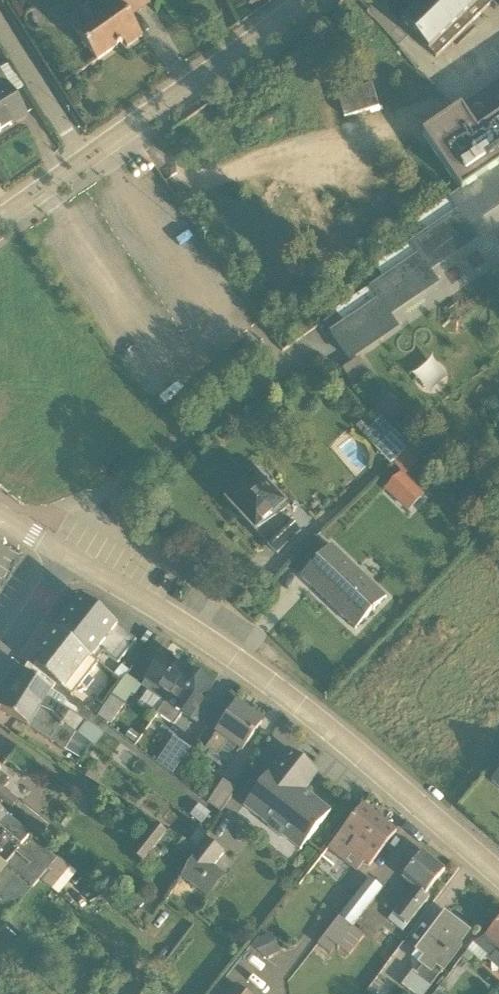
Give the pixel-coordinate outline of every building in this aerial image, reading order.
[(95,62),(123,43),(126,48),(142,36),(130,19),(150,5),(146,0),(105,0),(101,3),(104,8),(73,30),(95,62)] [(399,23),(435,58),(494,0),(423,0),(399,23)] [(11,125),(9,123),(19,117),(20,119),(25,116),(12,95),(22,89),(7,65),(0,70),(0,132),(11,125)] [(488,155),(458,110),(456,112),(421,133),(445,170),(468,154),(475,164),(453,178),(461,190),(458,192),(413,223),(421,235),(373,268),(382,280),(322,323),(348,361),(397,329),(389,316),(437,285),(428,272),(476,240),(468,227),(498,206),(498,147),(488,155)] [(403,408),(391,394),(374,410),(386,423),(403,408)] [(374,410),(355,427),(390,465),(409,447),(374,410)] [(407,449),(392,464),(403,475),(419,461),(407,449)] [(260,469),(226,501),(276,555),(299,534),(279,512),(286,505),(270,488),(274,484),(260,469)] [(422,495),(399,474),(384,491),(406,512),(422,495)] [(331,545),(299,578),(354,629),(385,596),(331,545)] [(116,662),(136,640),(81,598),(53,630),(94,661),(103,652),(116,662)] [(94,661),(53,630),(36,651),(27,664),(53,684),(68,696),(94,661)] [(141,688),(164,704),(189,673),(164,656),(141,688)] [(53,684),(27,664),(10,691),(62,722),(94,746),(101,736),(50,690),(53,684)] [(210,688),(189,673),(164,704),(157,715),(173,727),(181,716),(194,725),(208,706),(200,701),(210,688)] [(139,685),(126,675),(97,715),(110,725),(139,685)] [(10,691),(0,708),(0,711),(80,761),(94,746),(62,722),(10,691)] [(264,725),(237,705),(205,748),(217,757),(226,744),(241,755),(264,725)] [(191,750),(172,737),(154,762),(173,775),(191,750)] [(287,749),(240,808),(297,853),(328,814),(302,793),(317,773),(287,749)] [(32,764),(16,752),(7,762),(23,775),(32,764)] [(490,782),(498,790),(498,754),(489,765),(498,773),(490,782)] [(95,786),(105,769),(94,763),(84,779),(95,786)] [(38,840),(49,826),(2,789),(9,781),(0,773),(0,810),(38,840)] [(235,789),(222,781),(208,803),(221,811),(235,789)] [(197,805),(188,816),(200,826),(209,814),(197,805)] [(396,832),(362,805),(326,850),(355,873),(363,864),(368,867),(396,832)] [(0,815),(0,865),(29,889),(39,880),(75,911),(99,898),(0,815)] [(152,823),(130,853),(143,863),(144,862),(150,867),(170,842),(164,836),(165,835),(152,823)] [(188,844),(197,850),(205,838),(206,835),(198,829),(188,844)] [(197,850),(191,859),(179,878),(207,899),(224,876),(214,867),(224,854),(205,838),(197,850)] [(197,850),(188,844),(181,840),(175,849),(191,859),(197,850)] [(443,871),(423,854),(402,879),(413,888),(387,919),(401,931),(428,899),(423,895),(443,871)] [(0,865),(0,915),(26,938),(63,916),(29,889),(0,865)] [(368,879),(311,953),(323,962),(335,948),(348,957),(363,937),(351,928),(381,890),(368,879)] [(124,890),(114,902),(144,926),(149,919),(139,912),(143,906),(124,890)] [(446,916),(417,953),(423,958),(400,986),(410,993),(425,993),(461,949),(459,943),(467,932),(446,916)] [(486,937),(481,933),(461,957),(468,963),(473,956),(483,964),(486,960),(498,971),(498,922),(486,937)] [(257,940),(251,948),(266,959),(280,953),(271,934),(257,940)] [(331,954),(319,975),(335,984),(347,963),(331,954)] [(234,985),(227,993),(244,993),(234,985)]
